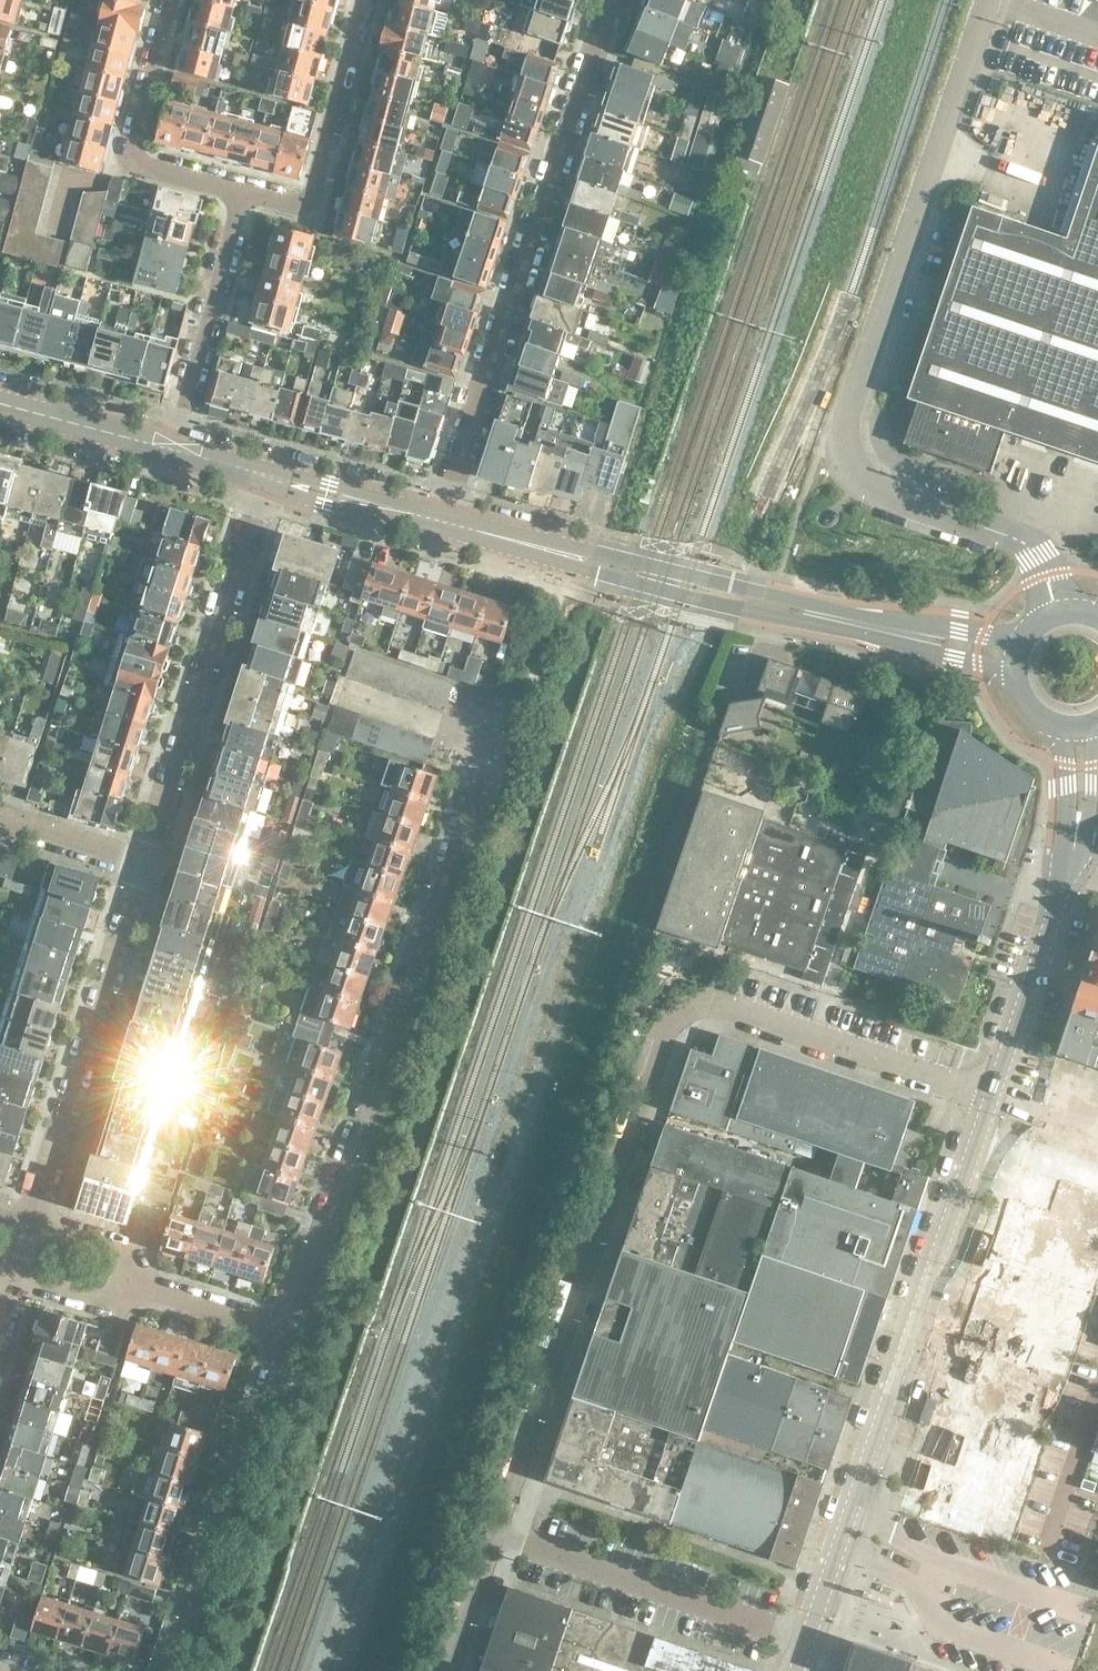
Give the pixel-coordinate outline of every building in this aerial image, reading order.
[(17,23),(23,0),(0,0),(0,19),(17,23)] [(99,21),(137,31),(137,30),(141,31),(146,9),(138,7),(112,0),(106,0),(100,20),(99,21)] [(189,22),(229,33),(235,9),(201,0),(197,0),(195,11),(192,10),(189,22)] [(235,9),(237,0),(201,0),(235,9)] [(296,0),(289,24),(327,34),(330,22),(333,22),(336,11),(296,0)] [(296,0),(336,11),(339,0),(296,0)] [(398,1),(435,11),(438,0),(398,0),(398,1)] [(531,9),(573,23),(576,13),(580,12),(582,5),(580,3),(581,0),(580,0),(538,0),(537,0),(518,0),(517,4),(531,9)] [(681,20),(699,28),(702,21),(684,13),(689,0),(647,0),(645,6),(681,20)] [(749,23),(757,2),(753,0),(747,0),(740,19),(749,23)] [(392,12),(389,24),(429,34),(444,38),(450,15),(435,11),(398,1),(395,12),(392,12)] [(69,13),(79,16),(82,4),(72,2),(69,13)] [(269,3),(265,17),(274,20),(278,6),(269,3)] [(247,12),(260,16),(261,9),(248,6),(247,12)] [(450,15),(461,18),(464,9),(452,6),(450,15)] [(637,25),(636,27),(672,41),(672,43),(680,46),(689,24),(681,20),(645,6),(641,15),(638,14),(634,24),(637,25)] [(49,33),(59,35),(66,10),(56,7),(49,33)] [(523,31),(525,32),(526,32),(561,43),(562,44),(566,31),(571,30),(573,23),(531,9),(523,31)] [(245,19),(258,22),(260,16),(247,12),(245,19)] [(79,16),(69,13),(65,25),(75,28),(79,16)] [(466,29),(477,32),(479,23),(468,20),(466,29)] [(99,21),(93,44),(134,56),(138,42),(134,41),(137,31),(99,21)] [(185,46),(223,56),(234,59),(240,36),(229,33),(189,22),(185,35),(188,36),(185,46)] [(6,55),(14,27),(0,23),(0,53),(6,55)] [(381,46),(386,47),(424,57),(429,34),(389,24),(387,23),(381,46)] [(289,24),(283,47),(324,58),(327,44),(324,44),(327,34),(289,24)] [(662,66),(672,43),(672,41),(636,27),(635,27),(634,30),(632,31),(629,37),(630,41),(626,51),(661,65),(661,66),(662,66)] [(32,42),(35,34),(21,30),(19,38),(32,42)] [(262,30),(259,40),(269,42),(272,32),(262,30)] [(502,46),(506,47),(518,51),(554,63),(561,43),(526,32),(525,32),(524,34),(516,31),(513,39),(505,37),(502,46)] [(773,32),(767,48),(781,53),(786,37),(773,32)] [(58,40),(43,36),(40,45),(56,50),(58,40)] [(70,38),(62,36),(60,47),(67,49),(70,38)] [(489,41),(477,37),(470,59),(475,60),(482,63),(489,41)] [(732,54),(735,43),(723,40),(720,51),(732,54)] [(467,54),(470,45),(457,42),(454,50),(467,54)] [(93,44),(87,68),(124,78),(128,66),(131,67),(134,56),(93,44)] [(179,69),(178,69),(209,78),(208,79),(216,81),(223,56),(185,46),(182,57),(179,56),(176,68),(179,69)] [(264,66),(277,70),(315,80),(318,69),(321,70),(324,58),(283,47),(279,61),(254,54),(252,63),(264,66)] [(381,58),(378,70),(417,81),(424,57),(386,47),(383,58),(381,58)] [(506,47),(502,57),(525,65),(522,76),(554,86),(554,85),(552,85),(560,64),(554,63),(518,51),(506,47)] [(59,51),(56,60),(65,62),(67,53),(59,51)] [(234,59),(247,63),(249,57),(236,53),(234,59)] [(233,66),(246,69),(247,63),(234,59),(233,66)] [(486,64),(482,63),(475,60),(468,81),(479,85),(486,64)] [(721,85),(728,66),(716,61),(709,81),(721,85)] [(618,62),(610,85),(652,99),(656,87),(675,94),(679,83),(659,77),(618,62)] [(264,66),(252,63),(250,72),(261,75),(264,66)] [(461,76),(463,68),(449,64),(447,71),(461,76)] [(87,68),(80,91),(122,103),(125,90),(122,89),(124,78),(87,68)] [(315,80),(277,70),(270,96),(278,98),(279,97),(308,105),(309,103),(311,104),(314,92),(312,91),(315,80)] [(417,81),(378,70),(374,83),(377,84),(374,94),(411,104),(417,81)] [(174,76),(172,87),(196,94),(199,80),(185,75),(175,73),(174,76)] [(504,82),(501,92),(547,106),(554,86),(522,76),(518,87),(504,82)] [(26,87),(44,92),(46,83),(29,78),(26,87)] [(764,78),(752,116),(776,124),(788,86),(764,78)] [(208,82),(199,80),(196,94),(204,96),(208,82)] [(478,84),(468,81),(464,91),(474,95),(478,84)] [(17,85),(7,82),(5,90),(14,93),(12,102),(20,104),(22,94),(38,99),(40,91),(17,85)] [(610,85),(602,109),(644,124),(652,99),(610,85)] [(80,91),(74,115),(112,125),(115,113),(119,114),(122,103),(80,91)] [(547,106),(501,92),(497,102),(512,107),(508,118),(540,128),(547,106)] [(411,104),(374,94),(371,105),(369,105),(365,117),(405,128),(411,104)] [(706,103),(697,135),(687,165),(693,168),(703,170),(712,140),(722,108),(725,101),(709,96),(706,103)] [(270,99),(262,97),(259,110),(266,112),(270,99)] [(688,112),(698,115),(703,101),(693,97),(688,112)] [(277,101),(270,99),(266,112),(273,114),(277,101)] [(434,109),(448,113),(451,104),(437,100),(434,109)] [(177,103),(169,101),(158,141),(182,148),(193,106),(177,102),(177,103)] [(475,108),(461,103),(453,125),(469,130),(475,108)] [(293,105),(286,131),(275,172),(301,179),(311,138),(318,112),(293,105)] [(193,106),(182,148),(194,151),(195,149),(207,153),(217,113),(193,106)] [(445,123),(448,113),(434,109),(431,119),(445,123)] [(602,109),(594,134),(636,148),(644,124),(602,109)] [(688,112),(687,111),(679,135),(690,139),(698,115),(688,112)] [(217,113),(207,153),(218,156),(217,157),(229,160),(240,119),(217,113)] [(30,115),(26,130),(35,133),(39,122),(36,117),(30,115)] [(74,115),(68,138),(109,150),(113,135),(110,135),(112,125),(74,115)] [(752,116),(739,153),(735,166),(758,174),(763,162),(764,162),(776,124),(752,116)] [(45,117),(41,131),(50,133),(54,120),(45,117)] [(364,131),(362,140),(399,150),(405,128),(365,117),(362,131),(364,131)] [(482,122),(479,133),(531,150),(538,128),(540,129),(540,128),(508,118),(504,129),(482,122)] [(240,119),(229,160),(242,163),(243,162),(254,165),(264,125),(240,119)] [(264,125),(254,165),(265,168),(265,169),(275,172),(286,131),(264,125)] [(458,131),(448,127),(440,149),(444,150),(452,152),(458,131)] [(37,130),(34,143),(31,153),(40,156),(47,132),(37,130)] [(594,134),(587,157),(624,170),(626,171),(633,173),(641,149),(636,148),(594,134)] [(68,138),(62,162),(100,172),(102,163),(106,163),(109,150),(68,138)] [(34,143),(20,139),(15,157),(29,161),(31,154),(31,153),(34,143)] [(411,154),(399,150),(362,140),(359,152),(356,152),(353,163),(405,177),(411,154)] [(482,151),(479,161),(523,175),(530,154),(499,144),(495,156),(482,151)] [(418,155),(420,156),(433,159),(434,160),(437,150),(421,145),(418,155)] [(669,157),(683,162),(687,151),(673,147),(669,157)] [(452,152),(444,150),(441,161),(452,165),(455,153),(452,152)] [(920,402),(905,444),(992,473),(1006,431),(1097,462),(1097,152),(1069,239),(974,207),(909,398),(920,402)] [(31,154),(29,161),(27,168),(52,175),(56,160),(31,154)] [(584,171),(581,180),(619,193),(619,194),(640,200),(643,191),(622,185),(626,171),(624,170),(587,157),(588,158),(588,159),(586,160),(583,166),(584,171)] [(471,181),(485,186),(517,196),(525,175),(523,175),(479,161),(471,181)] [(399,201),(405,177),(353,163),(350,176),(353,177),(350,187),(387,197),(399,201)] [(27,168),(23,182),(48,189),(52,175),(27,168)] [(699,196),(707,173),(693,168),(685,191),(699,196)] [(15,195),(21,176),(0,171),(0,191),(15,195)] [(431,192),(441,196),(448,175),(438,171),(431,192)] [(425,184),(427,178),(414,174),(413,180),(425,184)] [(109,191),(106,200),(118,203),(125,178),(114,176),(110,183),(108,191),(109,191)] [(132,180),(125,178),(118,203),(125,205),(132,180)] [(577,193),(574,203),(612,216),(612,217),(619,219),(621,220),(638,226),(641,217),(622,210),(614,208),(619,194),(619,193),(581,180),(580,183),(578,184),(576,189),(577,193)] [(23,182),(19,197),(44,204),(48,189),(23,182)] [(461,191),(458,201),(458,202),(464,204),(509,218),(516,197),(517,197),(517,196),(485,186),(481,198),(461,191)] [(344,198),(341,209),(380,220),(387,197),(350,187),(347,198),(344,198)] [(158,197),(154,212),(198,223),(204,200),(160,188),(158,197)] [(81,203),(104,209),(106,200),(109,191),(108,191),(88,192),(85,191),(81,203)] [(673,193),(667,209),(688,217),(694,200),(673,193)] [(435,199),(425,196),(419,217),(429,220),(435,199)] [(8,221),(14,201),(0,197),(0,218),(8,221)] [(19,197),(15,211),(40,218),(44,204),(19,197)] [(81,203),(78,215),(101,221),(104,209),(81,203)] [(564,226),(613,243),(621,220),(612,217),(612,216),(574,203),(573,206),(571,206),(569,211),(569,215),(566,225),(565,225),(564,226)] [(340,224),(337,235),(366,243),(365,244),(373,246),(380,220),(341,209),(338,223),(340,224)] [(15,211),(11,225),(37,233),(40,218),(15,211)] [(154,212),(148,235),(189,246),(191,236),(194,235),(198,223),(154,212)] [(473,225),(459,220),(456,229),(501,243),(508,223),(477,213),(473,225)] [(78,215),(75,227),(98,233),(101,221),(78,215)] [(423,219),(420,231),(425,233),(429,220),(423,219)] [(116,226),(106,224),(103,238),(113,240),(116,226)] [(37,233),(11,225),(4,252),(30,259),(37,233)] [(272,237),(269,249),(310,260),(315,244),(314,243),(316,236),(278,226),(275,238),(272,237)] [(395,244),(404,246),(410,229),(400,226),(395,244)] [(564,226),(557,249),(597,263),(601,250),(622,257),(625,248),(613,243),(564,226)] [(75,227),(72,239),(73,239),(94,245),(98,233),(75,227)] [(501,243),(456,229),(452,239),(466,244),(463,254),(495,265),(502,244),(501,243)] [(37,233),(30,259),(41,262),(48,236),(37,233)] [(148,235),(141,259),(182,269),(183,268),(186,266),(188,260),(186,257),(189,246),(148,235)] [(680,264),(687,242),(666,235),(658,257),(680,264)] [(48,236),(41,262),(52,265),(59,239),(48,236)] [(59,239),(52,265),(64,268),(71,242),(59,239)] [(73,239),(66,265),(88,271),(94,245),(73,239)] [(98,257),(99,257),(115,262),(118,251),(101,247),(98,257)] [(268,263),(266,273),(304,284),(310,260),(269,249),(265,262),(268,263)] [(551,271),(551,272),(588,285),(588,286),(597,289),(610,293),(616,296),(619,286),(598,279),(592,277),(597,263),(557,249),(549,271),(551,271)] [(445,262),(411,251),(408,262),(441,272),(442,272),(486,287),(493,266),(495,266),(495,265),(463,254),(463,255),(449,250),(445,262)] [(141,259),(135,282),(176,293),(177,290),(180,289),(182,282),(179,280),(182,269),(141,259)] [(398,263),(395,273),(410,278),(413,268),(398,263)] [(544,293),(543,295),(580,309),(580,308),(577,307),(582,294),(585,294),(588,286),(588,285),(551,272),(548,281),(546,283),(544,290),(544,293)] [(259,284),(256,296),(297,307),(304,284),(266,273),(262,285),(259,284)] [(676,290),(680,279),(667,274),(663,286),(676,290)] [(440,277),(438,284),(433,299),(447,303),(448,302),(478,312),(485,292),(440,277)] [(389,281),(382,301),(392,305),(399,284),(389,281)] [(659,297),(655,307),(669,312),(672,302),(676,290),(663,286),(659,297)] [(25,308),(15,348),(16,352),(24,354),(27,352),(40,355),(51,315),(57,289),(47,287),(40,312),(25,308)] [(411,292),(400,288),(397,296),(408,300),(411,292)] [(610,293),(597,289),(594,297),(607,301),(610,293)] [(534,318),(534,319),(569,332),(572,333),(577,335),(579,327),(585,329),(591,312),(580,308),(580,309),(543,295),(542,297),(541,298),(538,305),(539,309),(535,319),(534,318)] [(256,310),(253,321),(285,330),(284,331),(291,332),(297,307),(256,296),(252,309),(256,310)] [(69,311),(78,313),(81,301),(82,299),(73,297),(69,311)] [(187,312),(189,304),(174,300),(171,308),(187,312)] [(0,302),(0,346),(1,348),(9,350),(12,348),(15,348),(25,308),(0,301),(0,302)] [(81,301),(78,313),(86,315),(89,303),(81,301)] [(361,323),(374,327),(379,305),(366,302),(361,323)] [(429,310),(427,318),(472,334),(479,313),(478,313),(478,312),(448,302),(447,303),(444,314),(429,310)] [(115,332),(101,328),(90,368),(92,368),(92,372),(100,375),(102,371),(115,375),(126,335),(128,328),(131,314),(132,310),(121,307),(117,323),(118,323),(115,332)] [(406,313),(390,308),(384,330),(394,333),(399,335),(406,313)] [(137,331),(141,316),(131,314),(128,328),(137,331)] [(76,321),(51,315),(40,355),(41,355),(43,359),(49,361),(54,359),(65,361),(76,321)] [(427,318),(426,319),(423,329),(437,334),(434,344),(466,354),(472,334),(427,318)] [(534,319),(527,341),(562,353),(575,357),(578,348),(579,345),(595,351),(598,342),(588,338),(577,335),(572,333),(569,332),(534,319)] [(227,332),(231,332),(250,338),(253,326),(230,320),(227,332)] [(101,328),(76,321),(65,361),(74,364),(76,369),(82,370),(87,367),(90,368),(101,328)] [(305,325),(302,335),(319,340),(322,329),(305,325)] [(274,333),(253,326),(250,338),(271,343),(274,333)] [(391,344),(394,333),(384,330),(383,329),(379,341),(391,344)] [(591,329),(588,338),(598,342),(607,345),(610,336),(591,329)] [(371,337),(352,331),(346,349),(366,355),(371,337)] [(151,342),(139,384),(165,392),(177,348),(180,339),(154,332),(151,342)] [(139,384),(151,342),(135,337),(126,335),(115,375),(124,377),(126,381),(139,384)] [(318,344),(308,341),(296,338),(293,349),(305,352),(304,356),(314,359),(318,344)] [(527,341),(519,365),(554,377),(562,353),(527,341)] [(415,351),(411,362),(457,377),(464,355),(465,356),(466,354),(434,344),(430,356),(415,351)] [(320,349),(316,365),(327,367),(331,352),(320,349)] [(221,356),(218,370),(209,401),(230,407),(230,408),(231,408),(239,376),(243,362),(221,356)] [(631,377),(646,382),(653,361),(637,356),(631,377)] [(239,376),(231,408),(253,414),(265,368),(255,365),(251,379),(239,376)] [(519,365),(511,387),(534,395),(533,398),(539,400),(540,398),(547,401),(554,377),(519,365)] [(408,369),(399,367),(396,379),(405,381),(406,378),(408,369)] [(265,368),(253,414),(274,420),(283,388),(271,385),(274,371),(265,368)] [(408,369),(406,378),(427,384),(429,375),(408,369)] [(560,378),(568,381),(581,386),(583,377),(563,370),(560,378)] [(361,374),(352,371),(348,384),(357,386),(361,374)] [(369,376),(361,374),(357,386),(366,389),(369,376)] [(417,422),(407,457),(425,462),(431,458),(444,417),(456,382),(429,375),(427,384),(421,405),(417,422)] [(283,388),(274,420),(275,419),(296,425),(308,379),(298,376),(294,391),(283,388)] [(312,381),(300,426),(321,432),(329,400),(319,398),(323,383),(312,381)] [(329,400),(321,432),(321,434),(343,439),(355,392),(333,387),(329,400)] [(355,392),(343,439),(364,445),(373,412),(362,409),(366,395),(355,392)] [(509,394),(500,422),(484,470),(487,471),(489,475),(488,478),(507,484),(507,483),(519,447),(520,442),(525,428),(534,402),(509,394)] [(396,415),(387,450),(407,455),(407,457),(417,422),(421,405),(400,400),(398,404),(396,415)] [(591,460),(583,485),(615,494),(641,407),(620,400),(618,401),(603,450),(593,447),(589,459),(591,460)] [(373,412),(364,445),(365,444),(387,450),(396,415),(398,404),(388,401),(384,415),(373,412)] [(519,447),(507,483),(525,488),(525,486),(531,487),(540,454),(542,450),(544,444),(544,445),(546,441),(551,423),(556,408),(548,405),(543,421),(536,442),(532,441),(531,445),(520,442),(519,447)] [(551,424),(531,487),(548,492),(549,490),(555,491),(567,447),(568,448),(573,431),(551,424)] [(567,447),(555,491),(579,499),(583,485),(591,460),(589,459),(586,458),(577,455),(578,451),(568,448),(567,447)] [(6,516),(19,467),(8,464),(9,463),(0,460),(0,515),(6,516)] [(19,467),(6,516),(32,523),(45,474),(34,471),(31,467),(24,465),(20,468),(19,467)] [(45,474),(32,523),(47,527),(44,539),(45,540),(42,554),(51,557),(54,542),(58,530),(71,481),(58,478),(58,474),(49,472),(46,475),(45,474)] [(58,530),(83,537),(96,488),(85,485),(86,483),(73,479),(73,482),(71,481),(58,530)] [(96,488),(83,537),(109,544),(112,533),(114,534),(118,519),(125,495),(111,491),(110,488),(102,486),(100,489),(96,488)] [(125,495),(118,519),(131,524),(139,526),(144,510),(136,508),(138,499),(125,495)] [(153,530),(164,534),(203,546),(203,544),(207,543),(209,535),(207,532),(211,520),(161,505),(153,530)] [(109,544),(118,546),(120,547),(123,536),(114,534),(112,533),(109,544)] [(164,534),(156,558),(196,571),(198,569),(201,562),(198,559),(203,546),(164,534)] [(279,565),(278,571),(302,579),(313,545),(289,537),(283,554),(279,555),(277,564),(279,565)] [(118,546),(109,544),(106,557),(114,559),(118,546)] [(302,579),(328,586),(331,587),(339,562),(334,560),(337,552),(333,551),(332,547),(325,545),(321,547),(313,545),(302,579)] [(156,558),(148,585),(187,597),(187,595),(191,594),(193,586),(191,584),(195,571),(196,571),(156,558)] [(343,587),(354,590),(362,593),(372,564),(353,558),(343,587)] [(386,569),(372,564),(362,597),(375,601),(375,603),(400,611),(411,575),(387,567),(386,569)] [(271,591),(271,593),(321,608),(328,586),(302,579),(278,571),(275,579),(273,579),(270,591),(271,591)] [(411,575),(400,611),(426,619),(437,584),(411,575)] [(145,594),(140,611),(178,623),(179,621),(183,619),(185,612),(183,609),(187,597),(148,585),(138,582),(135,591),(145,594)] [(97,583),(92,596),(101,599),(105,585),(97,583)] [(437,584),(426,619),(451,627),(462,592),(437,584)] [(462,592),(451,627),(476,635),(488,600),(462,592)] [(263,617),(263,618),(313,633),(321,608),(271,593),(267,606),(263,606),(261,615),(263,617)] [(92,596),(88,609),(97,612),(101,599),(92,596)] [(488,600),(476,635),(497,641),(498,639),(504,640),(514,609),(488,600)] [(22,606),(10,603),(5,621),(17,624),(22,606)] [(140,611),(132,635),(171,647),(171,646),(175,645),(177,638),(175,635),(178,623),(140,611)] [(335,643),(346,646),(355,619),(343,615),(335,643)] [(255,642),(255,643),(305,658),(313,633),(263,618),(259,631),(255,632),(253,639),(255,642)] [(57,636),(61,623),(42,619),(39,631),(57,636)] [(57,636),(70,639),(75,623),(62,619),(61,623),(57,636)] [(92,625),(84,622),(80,633),(89,636),(92,625)] [(352,630),(348,640),(364,646),(367,636),(352,630)] [(122,632),(113,657),(163,673),(164,671),(167,671),(169,663),(167,660),(171,647),(132,635),(122,632)] [(346,646),(335,643),(331,642),(327,657),(341,661),(346,646)] [(247,668),(247,669),(296,685),(305,658),(255,643),(251,655),(249,655),(245,667),(247,668)] [(89,650),(77,646),(73,660),(84,664),(89,650)] [(38,677),(54,683),(64,652),(48,647),(38,677)] [(415,653),(402,648),(398,658),(411,662),(415,653)] [(356,650),(348,675),(360,680),(368,654),(356,650)] [(429,657),(415,653),(411,662),(426,668),(429,657)] [(368,654),(360,680),(372,684),(380,659),(368,654)] [(469,655),(465,670),(462,680),(475,684),(476,683),(479,673),(483,659),(469,655)] [(113,657),(105,682),(116,686),(155,698),(158,687),(162,687),(164,680),(162,677),(163,673),(113,657)] [(731,703),(719,735),(762,729),(760,717),(768,694),(789,702),(794,690),(829,703),(821,723),(850,733),(857,713),(861,715),(869,693),(864,692),(866,688),(858,685),(859,682),(841,678),(838,678),(836,682),(770,658),(756,699),(731,703)] [(380,659),(372,684),(384,688),(393,663),(380,659)] [(446,664),(440,662),(437,671),(443,674),(446,664)] [(393,663),(384,688),(396,692),(405,667),(393,663)] [(465,670),(452,665),(449,675),(462,680),(465,670)] [(405,667),(396,692),(408,696),(417,671),(405,667)] [(240,692),(239,696),(288,712),(296,685),(247,669),(243,682),(239,683),(237,691),(240,692)] [(417,671),(408,696),(420,701),(429,676),(417,671)] [(479,673),(476,683),(493,689),(496,679),(479,673)] [(429,676),(420,701),(433,705),(441,680),(429,676)] [(321,692),(331,695),(335,682),(325,678),(321,692)] [(77,683),(66,679),(62,693),(73,697),(77,683)] [(441,680),(433,705),(445,709),(453,684),(441,680)] [(116,686),(108,711),(147,723),(150,713),(154,711),(156,705),(154,702),(155,698),(116,686)] [(55,711),(56,711),(67,715),(72,700),(60,696),(55,711)] [(234,710),(231,719),(281,735),(288,712),(239,696),(238,698),(234,699),(232,707),(234,710)] [(308,718),(322,722),(327,707),(314,702),(308,718)] [(337,705),(329,730),(341,734),(349,709),(337,705)] [(349,709),(341,734),(353,738),(362,713),(349,709)] [(108,711),(100,738),(139,750),(143,737),(146,737),(148,730),(146,728),(147,723),(108,711)] [(362,713),(353,738),(365,743),(374,718),(362,713)] [(13,737),(0,777),(3,778),(3,781),(11,784),(15,781),(26,784),(36,756),(39,746),(47,720),(37,717),(29,742),(13,737)] [(374,718),(365,743),(377,747),(386,722),(374,718)] [(225,736),(223,744),(262,757),(273,761),(281,735),(231,719),(229,724),(228,723),(224,735),(225,736)] [(856,965),(855,967),(915,987),(923,990),(959,1002),(969,972),(973,960),(951,953),(958,934),(980,941),(990,945),(992,939),(982,935),(992,904),(936,885),(929,883),(941,847),(946,849),(948,842),(1007,862),(1026,806),(1036,778),(972,736),(974,722),(940,720),(925,762),(911,800),(909,799),(906,807),(909,807),(904,824),(903,826),(911,829),(896,873),(888,871),(867,932),(856,965)] [(386,722),(377,747),(389,751),(398,726),(386,722)] [(398,726),(389,751),(402,755),(410,730),(398,726)] [(305,742),(315,745),(320,732),(310,728),(305,742)] [(410,730),(402,755),(414,760),(422,734),(410,730)] [(0,777),(13,737),(0,733),(0,777)] [(422,734),(414,760),(426,764),(434,739),(422,734)] [(47,738),(44,747),(61,753),(64,743),(47,738)] [(72,758),(92,764),(92,762),(131,775),(135,764),(138,763),(140,755),(138,753),(139,750),(100,738),(95,754),(75,749),(72,758)] [(218,760),(215,770),(265,786),(273,761),(262,757),(223,744),(222,749),(218,751),(215,758),(218,760)] [(325,766),(330,752),(320,748),(315,762),(325,766)] [(297,767),(307,771),(310,761),(300,757),(297,767)] [(131,775),(92,762),(92,764),(84,788),(123,800),(127,789),(130,788),(132,780),(130,777),(131,775)] [(321,780),(325,766),(315,762),(311,777),(321,780)] [(401,768),(393,789),(429,801),(438,775),(404,763),(402,769),(401,768)] [(38,775),(48,778),(52,779),(55,769),(41,765),(38,775)] [(210,786),(207,795),(257,811),(265,786),(215,770),(214,775),(210,776),(208,783),(210,786)] [(36,774),(28,799),(41,803),(48,778),(38,775),(36,774)] [(288,794),(299,797),(303,784),(292,781),(288,794)] [(52,799),(50,806),(76,814),(115,826),(119,814),(123,813),(125,806),(122,802),(123,800),(84,788),(79,803),(71,800),(52,799)] [(393,789),(385,814),(420,826),(429,801),(393,789)] [(706,790),(658,929),(719,949),(722,942),(806,971),(804,978),(823,984),(870,845),(851,839),(848,846),(764,817),(767,810),(706,790)] [(281,818),(291,822),(299,797),(288,794),(281,818)] [(202,811),(199,822),(249,837),(257,811),(207,795),(206,799),(204,799),(200,810),(202,811)] [(876,798),(871,815),(896,823),(901,807),(876,798)] [(309,816),(314,802),(304,799),(300,813),(309,816)] [(363,835),(376,839),(411,851),(420,826),(385,814),(372,809),(363,835)] [(305,831),(310,817),(300,813),(295,827),(305,831)] [(195,836),(191,846),(241,862),(249,837),(199,822),(198,825),(194,826),(192,834),(195,836)] [(271,844),(283,847),(288,833),(276,829),(271,844)] [(291,839),(291,840),(283,865),(293,869),(302,842),(291,839)] [(376,839),(367,864),(402,876),(411,851),(376,839)] [(262,869),(275,873),(284,848),(271,844),(262,869)] [(187,861),(184,871),(233,887),(241,862),(191,846),(190,850),(187,850),(184,858),(187,861)] [(0,875),(20,881),(28,855),(18,852),(17,853),(7,850),(7,851),(0,849),(0,875)] [(48,871),(42,888),(91,903),(91,901),(95,900),(98,892),(96,889),(99,879),(50,863),(48,871)] [(348,875),(345,886),(393,902),(402,876),(367,864),(362,879),(348,875)] [(293,869),(283,865),(278,879),(288,883),(293,869)] [(176,895),(176,896),(225,912),(233,887),(184,871),(180,884),(176,885),(174,892),(176,895)] [(0,875),(0,885),(31,894),(34,886),(0,875)] [(254,894),(267,898),(270,888),(257,884),(254,894)] [(345,886),(336,909),(385,926),(393,902),(345,886)] [(42,888),(34,914),(83,929),(83,927),(85,927),(89,916),(87,915),(91,903),(42,888)] [(168,921),(168,923),(217,938),(225,912),(176,896),(172,909),(168,910),(166,918),(168,921)] [(271,900),(267,915),(277,919),(282,903),(271,900)] [(241,917),(245,919),(259,923),(262,915),(244,909),(241,917)] [(34,914),(26,940),(75,955),(76,952),(79,952),(81,943),(79,941),(83,929),(34,914)] [(326,935),(376,952),(385,926),(350,914),(345,927),(333,923),(328,935),(326,935)] [(245,919),(233,915),(230,925),(242,928),(245,919)] [(277,919),(267,915),(263,927),(273,931),(277,919)] [(160,947),(160,948),(209,964),(217,938),(168,923),(164,934),(162,933),(158,946),(160,947)] [(326,935),(318,960),(320,960),(368,977),(376,952),(326,935)] [(1084,980),(1097,984),(1097,937),(1084,980)] [(26,940),(18,965),(67,980),(67,977),(71,977),(73,969),(71,966),(75,955),(26,940)] [(152,972),(152,973),(201,989),(209,964),(160,948),(156,960),(152,961),(150,969),(152,972)] [(250,952),(246,964),(257,967),(260,956),(250,952)] [(320,960),(316,973),(311,986),(324,990),(359,1002),(368,977),(320,960)] [(233,972),(243,975),(246,965),(236,962),(233,972)] [(18,965),(10,990),(58,1006),(59,1003),(61,1004),(65,992),(63,991),(67,980),(18,965)] [(233,972),(231,971),(228,980),(240,984),(243,975),(233,972)] [(144,997),(144,999),(193,1014),(201,989),(152,973),(148,986),(144,986),(142,994),(144,997)] [(1072,1012),(1097,1021),(1097,984),(1084,980),(1072,1012)] [(10,990),(2,1015),(51,1031),(52,1029),(55,1029),(58,1020),(55,1017),(58,1006),(10,990)] [(302,1010),(298,1023),(333,1035),(337,1023),(350,1028),(359,1002),(324,990),(315,1015),(302,1010)] [(235,1000),(220,995),(217,1004),(232,1009),(235,1000)] [(136,1023),(136,1024),(185,1040),(193,1014),(144,999),(140,1011),(138,1010),(134,1022),(136,1023)] [(1058,1054),(1064,1056),(1096,1067),(1097,1067),(1097,1021),(1072,1012),(1058,1054)] [(0,1022),(0,1043),(43,1057),(46,1046),(50,1045),(52,1036),(50,1034),(51,1031),(2,1015),(0,1022)] [(333,1035),(298,1023),(293,1036),(306,1041),(298,1066),(333,1078),(341,1052),(329,1047),(333,1035)] [(128,1049),(177,1065),(185,1040),(136,1024),(132,1037),(128,1038),(126,1045),(128,1049)] [(233,1030),(229,1043),(237,1046),(240,1046),(250,1050),(254,1037),(233,1030)] [(692,1048),(671,1111),(728,1129),(795,1153),(799,1139),(840,1153),(831,1179),(857,1188),(894,1201),(903,1174),(905,1168),(894,1164),(894,1165),(892,1164),(913,1101),(763,1050),(756,1048),(756,1046),(720,1034),(713,1055),(692,1048)] [(208,1039),(206,1046),(218,1050),(221,1043),(208,1039)] [(203,1055),(206,1046),(193,1042),(190,1051),(203,1055)] [(35,1081),(38,1071),(40,1072),(44,1059),(42,1059),(43,1057),(0,1043),(0,1070),(35,1081)] [(224,1057),(235,1061),(240,1046),(237,1046),(229,1043),(224,1057)] [(120,1075),(169,1091),(175,1093),(178,1083),(173,1081),(177,1065),(128,1049),(127,1052),(123,1054),(121,1062),(123,1065),(120,1075)] [(868,1614),(905,1626),(895,1657),(910,1662),(920,1631),(976,1650),(999,1580),(1007,1557),(1008,1553),(1010,1549),(1097,1289),(1097,1067),(1096,1067),(1064,1056),(1058,1054),(1015,1181),(1019,1182),(928,1447),(925,1446),(892,1543),(868,1614)] [(298,1066),(289,1091),(324,1102),(333,1078),(298,1066)] [(27,1107),(30,1097),(34,1096),(37,1087),(34,1085),(35,1081),(0,1070),(0,1099),(27,1107)] [(115,1090),(112,1101),(161,1117),(169,1091),(120,1075),(119,1079),(115,1081),(113,1088),(115,1090)] [(214,1094),(224,1098),(229,1083),(218,1079),(214,1094)] [(198,1091),(189,1088),(186,1096),(195,1100),(198,1091)] [(289,1091),(281,1116),(315,1128),(324,1102),(289,1091)] [(209,1109),(219,1113),(224,1098),(214,1094),(209,1109)] [(19,1133),(22,1122),(26,1121),(29,1113),(26,1110),(27,1107),(0,1099),(0,1127),(19,1133)] [(107,1116),(104,1126),(154,1141),(161,1117),(112,1101),(111,1104),(107,1106),(105,1113),(107,1116)] [(198,1118),(181,1112),(178,1122),(195,1127),(198,1118)] [(281,1116),(272,1141),(307,1153),(315,1128),(281,1116)] [(667,1123),(652,1165),(775,1208),(789,1165),(683,1129),(667,1123)] [(100,1142),(97,1150),(146,1166),(154,1141),(104,1126),(103,1130),(100,1131),(97,1139),(100,1142)] [(12,1158),(15,1148),(17,1149),(21,1136),(18,1136),(19,1133),(0,1127),(0,1154),(12,1158)] [(201,1129),(196,1144),(206,1147),(211,1132),(201,1129)] [(190,1142),(171,1136),(168,1145),(187,1152),(190,1142)] [(272,1141),(263,1167),(298,1178),(307,1153),(272,1141)] [(196,1144),(187,1170),(200,1175),(209,1148),(206,1147),(196,1144)] [(92,1167),(89,1176),(138,1192),(146,1166),(97,1150),(95,1155),(93,1155),(90,1167),(92,1167)] [(3,1184),(6,1174),(11,1173),(14,1165),(10,1162),(12,1158),(0,1154),(0,1183),(3,1184)] [(834,1163),(821,1159),(817,1172),(830,1176),(834,1163)] [(639,1209),(625,1250),(737,1288),(746,1291),(775,1208),(652,1165),(652,1167),(653,1169),(639,1209)] [(169,1174),(179,1177),(182,1169),(172,1166),(169,1174)] [(750,1292),(733,1341),(832,1374),(835,1375),(836,1376),(859,1383),(888,1298),(886,1297),(916,1208),(919,1209),(930,1176),(905,1167),(905,1168),(903,1174),(894,1201),(857,1188),(831,1179),(815,1174),(794,1166),(764,1254),(762,1255),(750,1292)] [(298,1178),(263,1167),(254,1192),(263,1195),(289,1205),(298,1178)] [(83,1194),(79,1208),(129,1224),(138,1192),(89,1176),(88,1180),(84,1181),(82,1189),(83,1194)] [(197,1177),(197,1178),(194,1187),(208,1192),(211,1182),(197,1177)] [(145,1193),(171,1202),(175,1191),(149,1182),(145,1193)] [(211,1182),(208,1192),(222,1196),(225,1187),(211,1182)] [(254,1192),(250,1190),(247,1200),(260,1204),(263,1195),(254,1192)] [(289,1205),(263,1195),(260,1204),(258,1208),(285,1217),(289,1205)] [(203,1210),(199,1221),(188,1256),(214,1264),(225,1229),(212,1225),(215,1214),(203,1210)] [(173,1212),(162,1248),(188,1256),(199,1221),(173,1212)] [(141,1218),(138,1226),(161,1234),(164,1225),(141,1218)] [(225,1229),(214,1264),(239,1272),(254,1226),(241,1222),(238,1233),(225,1229)] [(254,1226),(239,1272),(265,1281),(276,1245),(263,1241),(266,1230),(254,1226)] [(617,1272),(608,1298),(644,1310),(640,1321),(639,1325),(728,1355),(729,1353),(733,1341),(750,1292),(746,1291),(737,1288),(625,1250),(617,1272)] [(608,1298),(595,1334),(721,1377),(728,1355),(639,1325),(640,1321),(644,1310),(608,1298)] [(44,1309),(37,1332),(82,1346),(86,1335),(78,1333),(82,1321),(44,1309)] [(138,1325),(128,1358),(122,1376),(148,1384),(152,1370),(164,1333),(138,1325)] [(104,1328),(97,1350),(118,1357),(125,1335),(104,1328)] [(37,1332),(30,1354),(75,1368),(82,1346),(37,1332)] [(164,1333),(152,1370),(163,1374),(164,1372),(177,1376),(188,1341),(164,1333)] [(595,1334),(574,1396),(617,1411),(700,1440),(704,1427),(721,1377),(595,1334)] [(188,1341),(177,1376),(174,1386),(198,1394),(201,1386),(213,1348),(188,1341)] [(213,1348),(201,1386),(206,1387),(206,1386),(211,1388),(213,1384),(227,1389),(237,1356),(213,1348)] [(118,1357),(97,1350),(95,1360),(116,1366),(118,1357)] [(704,1427),(700,1440),(716,1446),(799,1475),(800,1474),(822,1482),(826,1469),(829,1470),(854,1397),(831,1388),(822,1385),(797,1377),(730,1354),(729,1353),(728,1355),(721,1377),(704,1427)] [(34,1356),(27,1377),(68,1390),(75,1368),(30,1354),(30,1355),(34,1356)] [(101,1376),(95,1398),(105,1401),(111,1379),(101,1376)] [(27,1377),(21,1399),(61,1412),(68,1390),(27,1377)] [(125,1392),(122,1402),(140,1408),(143,1398),(125,1392)] [(197,1394),(194,1402),(209,1407),(211,1399),(197,1394)] [(568,1413),(545,1481),(588,1495),(671,1523),(671,1522),(683,1489),(700,1440),(617,1411),(574,1396),(573,1397),(575,1398),(570,1414),(568,1413)] [(143,1398),(140,1408),(155,1412),(158,1402),(143,1397),(143,1398)] [(21,1399),(14,1420),(55,1433),(61,1412),(21,1399)] [(191,1413),(191,1414),(215,1422),(219,1411),(209,1407),(194,1402),(191,1413)] [(101,1415),(86,1410),(83,1418),(97,1423),(98,1423),(101,1415)] [(177,1423),(187,1426),(191,1414),(191,1413),(181,1410),(177,1423)] [(121,1416),(111,1413),(106,1427),(116,1430),(121,1416)] [(191,1414),(187,1426),(201,1430),(207,1433),(211,1434),(215,1422),(191,1414)] [(98,1423),(97,1423),(83,1418),(77,1440),(91,1445),(98,1423)] [(14,1420),(7,1442),(48,1455),(55,1433),(14,1420)] [(159,1445),(164,1447),(199,1458),(207,1433),(201,1430),(187,1426),(177,1423),(172,1421),(168,1434),(163,1432),(159,1445)] [(113,1441),(103,1438),(99,1452),(109,1455),(113,1441)] [(89,1452),(91,1445),(77,1440),(75,1448),(89,1452)] [(683,1489),(671,1522),(772,1557),(771,1558),(797,1567),(825,1483),(822,1482),(800,1474),(799,1475),(716,1446),(700,1440),(683,1489)] [(7,1442),(0,1465),(41,1478),(48,1455),(7,1442)] [(151,1470),(156,1472),(191,1483),(199,1458),(164,1447),(160,1459),(155,1457),(151,1470)] [(105,1467),(95,1463),(91,1478),(101,1481),(105,1467)] [(0,1465),(0,1489),(34,1499),(41,1478),(0,1465)] [(77,1465),(71,1485),(82,1489),(88,1469),(77,1465)] [(143,1495),(148,1497),(183,1508),(191,1483),(156,1472),(151,1488),(143,1486),(140,1494),(143,1495)] [(1081,1487),(1093,1492),(1096,1483),(1084,1479),(1081,1487)] [(78,1503),(82,1489),(71,1485),(66,1500),(73,1503),(78,1504),(78,1503)] [(27,1521),(34,1499),(0,1489),(0,1512),(27,1521)] [(92,1492),(82,1489),(78,1503),(88,1506),(92,1492)] [(135,1520),(141,1522),(175,1532),(183,1508),(148,1497),(143,1495),(138,1493),(130,1518),(135,1520)] [(73,1503),(67,1522),(79,1526),(85,1507),(78,1504),(73,1503)] [(21,1542),(27,1521),(0,1512),(0,1536),(21,1542)] [(60,1531),(62,1523),(52,1520),(49,1528),(60,1531)] [(127,1546),(133,1548),(167,1559),(175,1532),(141,1522),(135,1540),(130,1539),(127,1546)] [(57,1539),(60,1531),(49,1528),(47,1536),(57,1539)] [(14,1565),(21,1542),(0,1536),(0,1560),(14,1565)] [(133,1548),(126,1570),(127,1570),(126,1574),(159,1585),(167,1559),(133,1548)] [(7,1586),(14,1565),(0,1560),(0,1584),(7,1586)] [(45,1575),(48,1565),(35,1560),(31,1570),(45,1575)] [(82,1566),(71,1563),(67,1577),(77,1580),(82,1566)] [(45,1575),(31,1570),(28,1579),(42,1584),(45,1575)] [(107,1573),(96,1570),(92,1585),(102,1588),(107,1573)] [(127,1594),(132,1581),(123,1579),(119,1592),(127,1594)] [(132,1581),(127,1594),(153,1602),(157,1590),(132,1581)] [(10,1611),(12,1606),(2,1603),(7,1586),(0,1584),(0,1608),(10,1611)] [(481,1670),(484,1670),(759,1670),(510,1587),(481,1670)] [(44,1594),(33,1629),(59,1637),(70,1603),(72,1598),(61,1594),(59,1599),(44,1594)] [(70,1603),(59,1637),(84,1645),(95,1611),(97,1606),(86,1602),(85,1607),(70,1603)] [(95,1611),(84,1645),(109,1653),(120,1619),(105,1614),(107,1609),(97,1606),(95,1611)] [(18,1614),(19,1614),(30,1618),(32,1612),(20,1608),(18,1614)] [(12,1636),(23,1640),(30,1618),(19,1614),(12,1636)] [(121,1614),(120,1619),(109,1653),(136,1661),(147,1627),(129,1622),(131,1617),(121,1614)] [(856,1644),(850,1661),(847,1670),(937,1670),(883,1653),(856,1644)]
